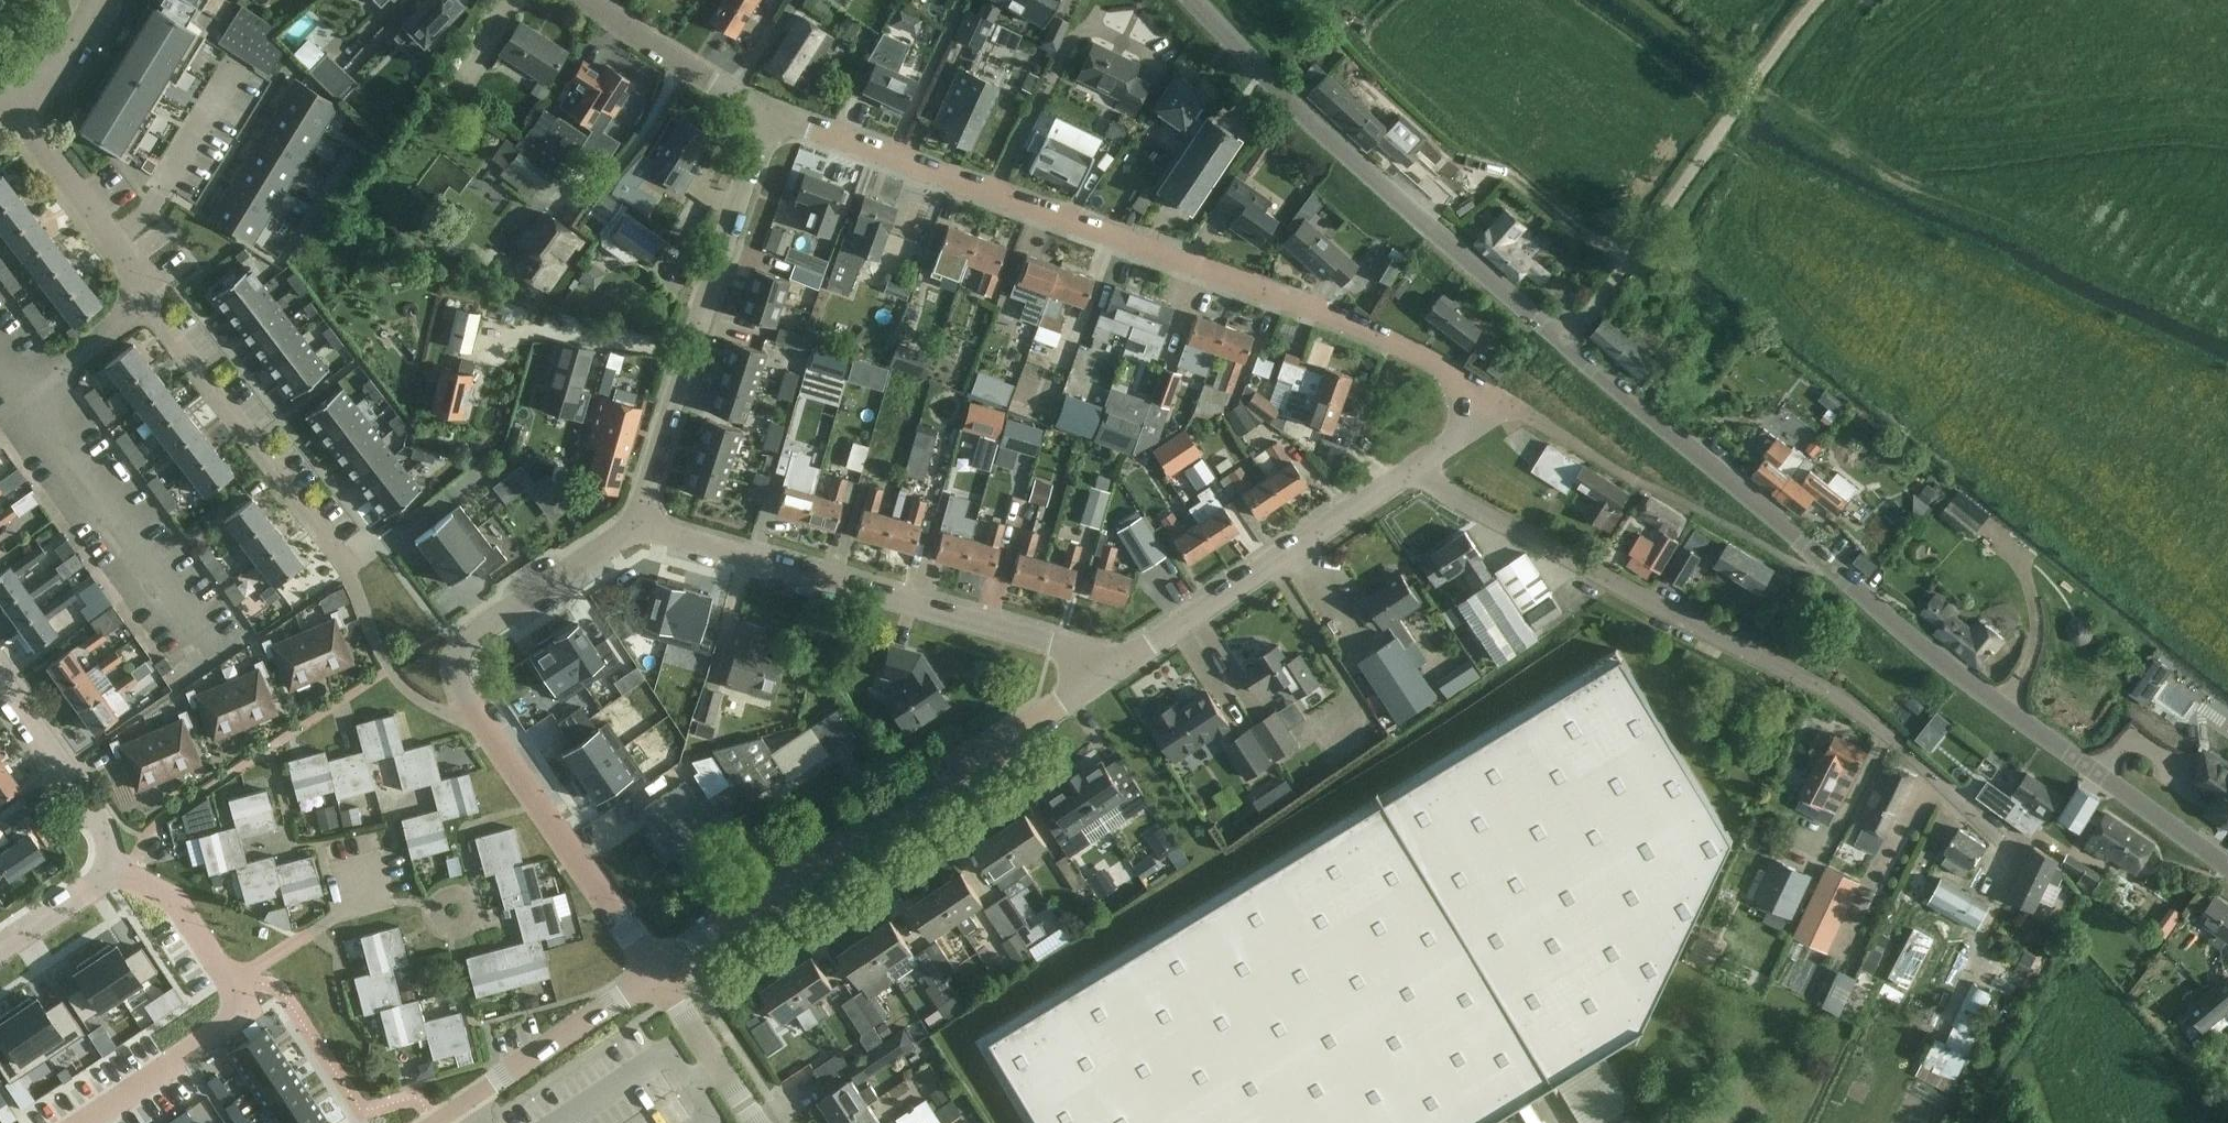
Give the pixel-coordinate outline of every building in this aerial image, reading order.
[(160,8),(156,6),(81,131),(108,149),(107,149),(129,162),(158,114),(151,108),(168,81),(176,86),(206,37),(186,26),(198,8),(202,11),(209,0),(164,0),(160,8)] [(393,37),(400,45),(412,32),(424,43),(426,41),(429,44),(440,32),(437,29),(461,5),(458,3),(458,0),(429,0),(393,37)] [(710,21),(735,36),(755,4),(749,0),(723,0),(710,21)] [(802,3),(803,3),(822,16),(830,3),(825,0),(805,0),(802,3)] [(978,14),(993,22),(1003,4),(996,0),(985,0),(978,14)] [(1043,26),(1057,0),(997,0),(1043,26)] [(899,5),(888,29),(906,37),(917,13),(899,5)] [(229,50),(253,65),(268,75),(270,72),(284,51),(269,38),(278,29),(241,6),(219,43),(229,50)] [(967,11),(955,37),(979,49),(992,23),(967,11)] [(847,14),(837,31),(850,38),(860,22),(847,14)] [(1054,47),(1067,21),(1055,15),(1042,42),(1054,47)] [(800,17),(779,48),(767,66),(791,82),(792,80),(804,88),(813,73),(802,66),(805,62),(813,67),(833,38),(800,17)] [(521,22),(509,40),(500,54),(546,84),(567,51),(521,22)] [(875,64),(863,90),(882,99),(879,105),(881,106),(881,105),(899,114),(902,108),(914,80),(897,73),(910,45),(883,33),(867,60),(875,64)] [(1133,114),(1139,103),(1148,83),(1132,76),(1138,64),(1094,43),(1077,77),(1120,98),(1116,106),(1133,114)] [(308,71),(324,86),(343,67),(327,52),(308,71)] [(601,105),(607,109),(613,113),(632,82),(607,66),(602,74),(583,62),(570,83),(573,85),(559,105),(589,124),(601,105)] [(1011,86),(1031,93),(1039,72),(1018,65),(1011,86)] [(358,83),(343,67),(324,86),(340,102),(358,83)] [(958,69),(943,103),(933,123),(943,127),(939,134),(970,149),(999,88),(958,69)] [(1315,87),(1306,96),(1365,150),(1374,140),(1390,154),(1391,154),(1405,166),(1415,155),(1413,153),(1426,137),(1412,124),(1397,111),(1384,127),(1327,74),(1316,85),(1315,87)] [(1153,108),(1194,136),(1205,121),(1194,114),(1206,96),(1175,75),(1153,108)] [(530,93),(544,101),(551,90),(537,81),(530,93)] [(297,82),(280,109),(318,133),(335,105),(334,105),(297,82)] [(280,109),(263,136),(301,160),(318,133),(280,109)] [(520,140),(519,141),(554,163),(548,171),(559,177),(572,157),(585,137),(555,118),(556,117),(543,109),(530,128),(529,127),(520,140)] [(621,176),(611,193),(626,202),(637,186),(651,171),(652,172),(682,191),(693,174),(685,169),(706,135),(683,120),(681,122),(671,115),(662,130),(663,131),(647,157),(642,154),(621,176)] [(1205,121),(1194,136),(1158,191),(1191,213),(1240,140),(1207,118),(1205,121)] [(1113,119),(1105,136),(1121,144),(1129,127),(1113,119)] [(577,154),(576,156),(599,171),(602,170),(611,156),(620,142),(602,130),(599,135),(593,131),(588,138),(577,154)] [(1075,193),(1093,157),(1091,156),(1091,158),(1047,136),(1048,135),(1047,134),(1045,136),(1037,132),(1028,149),(1037,154),(1029,170),(1030,171),(1031,169),(1043,175),(1049,165),(1066,174),(1061,184),(1075,191),(1074,192),(1075,193)] [(301,160),(263,136),(247,163),(284,187),(301,160)] [(505,138),(495,153),(539,184),(548,171),(554,163),(519,141),(520,140),(518,139),(514,145),(505,138)] [(355,174),(372,151),(363,145),(346,168),(355,174)] [(1112,169),(1109,173),(1118,179),(1126,168),(1124,162),(1118,158),(1111,168),(1112,169)] [(326,162),(321,170),(329,175),(334,167),(326,162)] [(247,163),(230,190),(268,214),(284,187),(247,163)] [(832,213),(841,187),(805,174),(797,197),(812,203),(811,207),(818,210),(811,229),(828,235),(835,215),(832,213)] [(0,176),(0,211),(19,196),(2,175),(0,176)] [(1269,199),(1255,190),(1234,176),(1215,203),(1235,216),(1229,226),(1257,245),(1276,219),(1262,209),(1269,199)] [(1441,209),(1452,194),(1431,178),(1420,193),(1441,209)] [(603,189),(594,201),(612,215),(605,224),(603,228),(604,229),(600,234),(602,245),(625,261),(637,259),(640,255),(646,260),(652,252),(658,244),(663,247),(670,236),(656,226),(648,237),(625,221),(630,220),(633,216),(632,211),(622,204),(622,203),(609,193),(608,193),(603,189)] [(230,190),(213,218),(251,241),(268,214),(230,190)] [(324,220),(337,195),(328,191),(315,216),(324,220)] [(1312,192),(1305,201),(1313,207),(1320,198),(1312,192)] [(1153,201),(1141,194),(1128,214),(1139,222),(1153,201)] [(19,196),(0,211),(0,230),(7,240),(36,218),(19,196)] [(843,237),(835,258),(827,282),(851,291),(864,254),(877,258),(886,232),(887,232),(896,207),(865,196),(856,220),(857,220),(850,240),(843,237)] [(1470,198),(1454,209),(1459,216),(1475,205),(1470,198)] [(295,227),(302,215),(290,207),(283,220),(295,227)] [(1491,224),(1474,244),(1515,280),(1523,270),(1539,284),(1548,274),(1531,260),(1542,247),(1531,239),(1534,235),(1524,227),(1525,226),(1505,210),(1492,225),(1491,224)] [(515,269),(529,279),(546,292),(583,241),(546,214),(522,248),(527,251),(515,269)] [(36,218),(7,240),(24,261),(52,240),(36,218)] [(1303,222),(1284,243),(1322,277),(1326,272),(1340,284),(1354,267),(1303,222)] [(307,240),(318,230),(311,223),(300,233),(307,240)] [(930,271),(928,276),(939,279),(941,273),(961,280),(967,264),(976,236),(948,226),(939,251),(937,250),(930,271)] [(786,256),(793,235),(774,227),(766,248),(786,256)] [(1005,247),(976,236),(967,264),(986,271),(977,294),(988,297),(997,272),(996,272),(1005,247)] [(52,240),(24,261),(41,283),(69,261),(52,240)] [(244,248),(235,255),(241,262),(250,255),(244,248)] [(1380,253),(1367,273),(1388,286),(1400,267),(1380,253)] [(1015,281),(1009,296),(1025,302),(1019,318),(1029,322),(1038,325),(1039,325),(1049,295),(1060,266),(1026,254),(1017,279),(1016,281),(1015,281)] [(1,279),(11,272),(0,258),(0,277),(1,279)] [(86,283),(69,261),(41,283),(58,305),(86,283)] [(591,262),(578,279),(593,291),(606,273),(591,262)] [(904,264),(903,286),(888,281),(884,292),(896,297),(908,301),(910,293),(915,293),(915,264),(904,264)] [(798,266),(793,278),(818,288),(823,276),(798,266)] [(1038,325),(1033,340),(1056,348),(1062,332),(1059,331),(1064,316),(1059,314),(1064,300),(1083,307),(1084,303),(1093,278),(1060,266),(1049,295),(1039,325),(1038,325)] [(225,286),(212,296),(213,297),(214,297),(227,313),(263,285),(250,269),(251,268),(250,267),(237,277),(235,273),(223,283),(225,286)] [(755,269),(748,293),(782,304),(789,280),(755,269)] [(11,272),(1,279),(12,294),(22,287),(11,272)] [(295,273),(287,278),(294,288),(302,282),(295,273)] [(302,282),(294,288),(301,296),(308,291),(302,282)] [(86,283),(58,305),(74,325),(74,326),(75,326),(102,304),(86,283)] [(263,285),(227,313),(240,330),(276,302),(263,285)] [(1102,310),(1095,331),(1093,335),(1106,340),(1109,331),(1128,338),(1133,323),(1143,296),(1114,286),(1105,311),(1102,310)] [(774,327),(782,304),(748,293),(740,316),(774,327)] [(1143,296),(1133,323),(1152,330),(1144,353),(1156,358),(1165,333),(1163,332),(1172,307),(1143,296)] [(1479,329),(1471,323),(1466,319),(1438,298),(1425,316),(1465,347),(1479,329)] [(500,299),(496,312),(502,314),(500,320),(513,325),(515,319),(521,321),(526,308),(500,299)] [(32,302),(22,308),(33,324),(42,316),(32,302)] [(276,302),(240,330),(252,347),(289,319),(276,302)] [(311,302),(304,308),(310,317),(318,311),(311,302)] [(447,346),(449,347),(471,352),(480,314),(456,308),(447,346)] [(1196,315),(1188,336),(1178,365),(1192,369),(1200,346),(1215,351),(1224,325),(1196,315)] [(33,324),(43,338),(53,331),(42,316),(33,324)] [(289,319),(252,347),(265,363),(302,335),(289,319)] [(1654,360),(1650,357),(1664,340),(1642,321),(1628,338),(1605,319),(1590,337),(1639,378),(1654,360)] [(74,325),(66,331),(73,340),(80,334),(75,326),(74,326),(74,325)] [(1222,415),(1226,406),(1242,361),(1243,361),(1252,336),(1224,325),(1215,351),(1230,357),(1228,362),(1221,359),(1212,386),(1204,383),(1193,414),(1207,419),(1220,411),(1222,415)] [(330,327),(323,332),(329,341),(337,336),(330,327)] [(779,328),(775,341),(800,349),(803,339),(801,339),(802,335),(779,328)] [(1315,332),(1313,339),(1320,341),(1322,335),(1315,332)] [(921,333),(919,340),(930,344),(932,336),(921,333)] [(302,335),(265,363),(278,380),(315,352),(302,335)] [(337,336),(329,341),(336,350),(344,345),(337,336)] [(1084,337),(1076,363),(1091,368),(1100,342),(1084,337)] [(732,341),(725,365),(758,375),(766,352),(732,341)] [(590,392),(580,389),(591,350),(564,342),(544,410),(582,420),(590,392)] [(897,342),(888,366),(925,379),(934,355),(897,342)] [(113,376),(122,388),(150,366),(133,344),(97,372),(105,382),(113,376)] [(808,368),(808,370),(841,379),(848,356),(814,347),(808,368)] [(1498,351),(1486,370),(1497,378),(1511,359),(1498,351)] [(315,352),(278,380),(291,397),(290,397),(291,398),(329,369),(328,368),(327,368),(315,352)] [(611,353),(608,365),(621,369),(624,357),(611,353)] [(1277,377),(1292,383),(1291,386),(1340,404),(1350,376),(1324,367),(1285,354),(1278,374),(1277,377)] [(1257,358),(1252,371),(1267,377),(1272,364),(1265,362),(1259,359),(1257,358)] [(854,359),(847,380),(883,391),(889,369),(854,359)] [(474,363),(462,360),(459,373),(443,370),(434,410),(461,416),(471,375),(474,363)] [(1146,363),(1140,378),(1154,383),(1160,367),(1146,363)] [(751,399),(758,375),(725,365),(717,388),(751,399)] [(1164,365),(1147,412),(1164,418),(1181,371),(1164,365)] [(94,409),(106,424),(115,418),(109,409),(128,395),(139,409),(167,388),(150,366),(122,388),(104,402),(94,409)] [(780,383),(795,387),(799,374),(784,370),(780,383)] [(978,371),(971,392),(1003,404),(1007,405),(1014,384),(978,371)] [(1121,373),(1117,384),(1131,389),(1134,377),(1121,373)] [(817,377),(815,392),(841,397),(843,381),(817,377)] [(370,379),(363,385),(370,394),(377,388),(370,379)] [(795,387),(780,383),(776,396),(792,400),(795,387)] [(1246,386),(1240,402),(1264,419),(1268,421),(1277,408),(1246,386)] [(1281,414),(1309,425),(1330,432),(1340,404),(1291,386),(1281,414)] [(343,387),(305,416),(306,417),(307,417),(319,433),(355,405),(343,389),(344,388),(343,387)] [(94,388),(85,395),(94,409),(104,402),(94,388)] [(155,431),(183,409),(167,388),(139,409),(139,410),(133,415),(138,422),(145,417),(155,431)] [(377,388),(370,394),(377,403),(384,397),(377,388)] [(751,399),(717,388),(710,411),(743,422),(751,399)] [(1065,394),(1054,425),(1058,427),(1076,433),(1091,438),(1102,407),(1065,394)] [(598,442),(629,451),(641,408),(602,397),(588,443),(597,446),(598,442)] [(355,405),(319,433),(332,450),(368,422),(369,422),(377,416),(364,398),(355,405)] [(1225,415),(1239,436),(1264,419),(1240,402),(1240,403),(1229,410),(1227,407),(1226,406),(1222,415),(1223,416),(1225,415)] [(969,403),(962,428),(979,433),(996,438),(1003,412),(969,403)] [(1180,405),(1175,417),(1185,421),(1189,409),(1180,405)] [(1842,413),(1833,405),(1821,421),(1830,428),(1842,413)] [(172,452),(200,431),(183,409),(155,431),(156,431),(147,437),(153,445),(162,439),(172,452)] [(817,411),(814,422),(830,427),(833,416),(817,411)] [(398,414),(390,420),(396,427),(403,422),(398,414)] [(1007,418),(999,446),(1034,456),(1042,428),(1007,418)] [(699,443),(733,453),(740,430),(707,419),(699,443)] [(1093,441),(1128,454),(1136,432),(1102,419),(1093,441)] [(578,443),(581,431),(540,421),(537,433),(578,443)] [(368,422),(332,450),(345,467),(381,439),(369,422),(368,422)] [(403,422),(396,427),(402,434),(409,429),(403,422)] [(767,434),(780,438),(784,425),(771,422),(767,434)] [(514,427),(507,454),(519,457),(527,431),(514,427)] [(904,474),(924,480),(936,436),(916,430),(904,474)] [(1185,430),(1154,451),(1160,460),(1173,451),(1182,464),(1199,452),(1185,430)] [(200,431),(172,452),(189,474),(217,452),(200,431)] [(125,432),(116,439),(126,453),(135,446),(125,432)] [(780,438),(767,434),(763,447),(776,451),(780,438)] [(1766,458),(1752,476),(1777,496),(1806,457),(1794,448),(1794,449),(1778,437),(1775,440),(1773,442),(1764,455),(1763,456),(1766,458)] [(1813,458),(1825,444),(1816,437),(1805,451),(1813,458)] [(381,439),(345,467),(358,483),(394,455),(381,439)] [(598,442),(597,446),(586,484),(617,493),(629,451),(598,442)] [(867,446),(852,442),(845,467),(860,471),(867,446)] [(1276,442),(1266,449),(1257,455),(1249,444),(1245,447),(1266,477),(1266,478),(1281,500),(1306,484),(1291,461),(1290,462),(1276,442)] [(733,453),(699,443),(692,466),(725,477),(733,453)] [(1562,474),(1598,496),(1585,516),(1611,532),(1623,512),(1619,510),(1630,493),(1585,465),(1584,466),(1548,443),(1532,470),(1555,485),(1562,474)] [(135,446),(126,453),(137,468),(146,461),(135,446)] [(413,449),(411,458),(422,460),(424,452),(413,449)] [(782,491),(776,512),(805,521),(813,495),(820,468),(808,464),(811,456),(804,454),(797,452),(792,450),(785,475),(782,486),(784,487),(782,491)] [(217,452),(189,474),(206,496),(233,474),(217,452)] [(424,452),(422,460),(433,463),(435,454),(424,452)] [(881,458),(868,454),(862,474),(875,478),(881,458)] [(394,455),(358,483),(371,500),(407,472),(394,455)] [(1231,465),(1226,457),(1215,465),(1220,472),(1231,465)] [(1806,457),(1777,496),(1800,513),(1814,496),(1838,514),(1843,507),(1864,522),(1868,517),(1872,511),(1862,504),(1851,496),(1849,499),(1813,471),(1817,466),(1806,457)] [(1213,477),(1202,460),(1185,471),(1196,488),(1213,477)] [(489,487),(502,505),(534,482),(521,464),(489,487)] [(554,465),(551,479),(561,500),(568,469),(554,465)] [(718,500),(725,477),(692,466),(684,489),(718,500)] [(1281,500),(1266,478),(1252,487),(1239,467),(1229,474),(1242,493),(1241,494),(1256,517),(1281,500)] [(407,472),(371,500),(384,517),(383,517),(384,518),(421,490),(422,489),(421,488),(420,488),(407,472)] [(1933,488),(1930,485),(1919,499),(1928,507),(1939,493),(1948,484),(1934,472),(1931,477),(1937,483),(1933,488)] [(752,485),(765,489),(769,476),(756,473),(752,485)] [(1095,487),(1093,487),(1082,523),(1097,528),(1108,491),(1107,491),(1110,479),(1098,475),(1095,487)] [(147,483),(158,498),(167,491),(157,476),(147,483)] [(813,495),(805,521),(834,529),(841,503),(840,503),(847,480),(834,476),(827,499),(813,495)] [(1029,503),(1047,508),(1053,486),(1035,481),(1029,503)] [(765,489),(752,485),(749,498),(762,502),(765,489)] [(862,510),(861,514),(855,535),(884,543),(891,518),(876,514),(883,490),(870,487),(864,510),(862,510)] [(1201,500),(1188,508),(1198,523),(1213,546),(1238,529),(1225,511),(1223,507),(1222,507),(1215,497),(1208,487),(1198,494),(1201,500)] [(1024,493),(1010,490),(1003,516),(1017,520),(1024,493)] [(158,498),(168,512),(178,505),(167,491),(158,498)] [(940,536),(934,557),(963,565),(970,541),(969,540),(974,521),(960,517),(965,501),(958,499),(951,497),(941,532),(940,536)] [(1680,543),(1675,539),(1686,520),(1650,497),(1639,514),(1667,532),(1657,544),(1641,534),(1629,552),(1660,573),(1680,543)] [(241,542),(269,520),(252,499),(224,520),(241,542)] [(891,518),(884,543),(913,551),(920,526),(919,526),(925,502),(913,499),(906,522),(891,518)] [(1961,529),(1962,527),(1972,535),(1983,523),(1972,515),(1953,499),(1942,514),(1961,529)] [(1181,525),(1191,519),(1181,501),(1170,507),(1181,525)] [(18,513),(11,504),(0,512),(0,526),(18,513)] [(460,505),(415,540),(431,561),(476,527),(460,505)] [(1171,512),(1161,519),(1174,539),(1173,540),(1176,544),(1188,562),(1213,546),(1198,523),(1185,532),(1171,512)] [(1141,518),(1124,529),(1118,533),(1142,570),(1165,554),(1141,518)] [(269,520),(241,542),(258,564),(286,542),(269,520)] [(970,541),(963,565),(992,574),(998,552),(999,549),(997,548),(1004,525),(992,521),(985,545),(970,541)] [(434,565),(431,568),(441,581),(444,579),(449,584),(472,566),(482,578),(507,559),(496,545),(492,548),(476,527),(431,561),(434,565)] [(1018,554),(1017,558),(1011,579),(1039,587),(1047,562),(1031,558),(1038,534),(1026,531),(1019,554),(1018,554)] [(1480,556),(1482,555),(1465,531),(1434,552),(1440,561),(1428,570),(1438,585),(1467,565),(1479,583),(1492,575),(1480,556)] [(286,542),(258,564),(275,586),(303,564),(286,542)] [(1047,562),(1039,587),(1068,595),(1075,570),(1074,570),(1081,546),(1068,543),(1062,566),(1047,562)] [(1760,592),(1774,570),(1729,543),(1715,565),(1760,592)] [(1103,544),(1089,594),(1122,604),(1129,576),(1110,571),(1116,547),(1103,544)] [(3,604),(26,588),(17,575),(47,554),(40,545),(0,574),(0,600),(3,604)] [(1701,556),(1684,546),(1666,576),(1682,586),(1701,556)] [(208,568),(217,560),(207,547),(198,553),(208,568)] [(1607,547),(1601,557),(1609,562),(1615,551),(1607,547)] [(1861,551),(1852,562),(1865,571),(1870,575),(1878,564),(1864,553),(1861,551)] [(232,553),(219,563),(227,574),(240,565),(232,553)] [(1478,639),(1482,636),(1500,662),(1538,637),(1521,613),(1552,592),(1525,553),(1497,572),(1500,576),(1460,603),(1475,625),(1470,628),(1478,639)] [(217,560),(208,568),(219,583),(228,576),(227,574),(219,563),(217,560)] [(3,604),(19,626),(42,610),(41,609),(32,597),(62,575),(56,566),(26,588),(3,604)] [(1437,696),(1405,648),(1415,641),(1399,617),(1420,603),(1401,574),(1368,597),(1364,591),(1351,600),(1365,620),(1376,613),(1385,626),(1389,624),(1397,636),(1360,661),(1399,721),(1437,696)] [(341,580),(333,583),(337,590),(344,586),(341,580)] [(234,583),(224,590),(235,605),(245,598),(234,583)] [(641,586),(636,600),(644,602),(638,623),(667,630),(677,593),(641,584),(641,586)] [(272,585),(260,594),(268,606),(281,597),(272,585)] [(71,588),(41,609),(42,610),(19,626),(35,648),(58,632),(48,619),(78,597),(71,588)] [(92,621),(99,631),(120,616),(112,606),(103,593),(82,608),(92,621)] [(677,593),(668,630),(697,638),(694,646),(704,649),(705,648),(710,628),(700,626),(706,601),(677,593)] [(1946,603),(1935,594),(1921,611),(1939,625),(1934,632),(1977,666),(1990,650),(1993,653),(2004,638),(1985,624),(1974,638),(1951,619),(1959,611),(1948,601),(1946,603)] [(1562,611),(1552,597),(1528,613),(1537,628),(1562,611)] [(303,632),(320,672),(333,667),(334,670),(352,662),(338,628),(345,625),(338,609),(330,613),(333,620),(303,632)] [(1444,616),(1463,643),(1469,638),(1464,632),(1465,631),(1460,623),(1462,621),(1454,609),(1444,616)] [(99,631),(84,642),(90,650),(107,637),(105,634),(124,621),(120,616),(99,631)] [(737,620),(731,640),(737,641),(734,650),(736,650),(726,686),(773,699),(783,662),(759,656),(767,628),(737,620)] [(580,624),(555,638),(576,672),(600,657),(605,665),(614,660),(602,642),(595,647),(580,624)] [(307,678),(320,672),(303,632),(273,645),(270,638),(262,642),(268,657),(275,654),(290,688),(308,681),(307,678)] [(555,638),(530,654),(552,688),(576,672),(555,638)] [(885,700),(893,713),(906,731),(947,704),(929,678),(934,675),(920,654),(890,645),(881,675),(899,680),(904,687),(885,700)] [(1244,672),(1256,690),(1258,693),(1271,685),(1274,689),(1288,680),(1298,696),(1320,681),(1301,652),(1289,660),(1279,645),(1255,661),(1257,664),(1244,672)] [(976,1037),(1029,1122),(1489,1122),(1555,1083),(1558,1088),(1559,1087),(1581,1122),(1601,1122),(1624,1109),(1625,1087),(1604,1053),(1641,1031),(1637,1038),(1638,1039),(1734,841),(1617,649),(1380,792),(1379,790),(1378,791),(1379,793),(976,1037)] [(70,650),(66,654),(48,666),(63,688),(86,672),(70,650)] [(123,659),(116,650),(99,663),(105,671),(123,659)] [(165,657),(154,664),(162,675),(172,667),(165,657)] [(2154,657),(2128,693),(2147,706),(2154,697),(2158,700),(2159,700),(2184,718),(2196,701),(2183,692),(2169,682),(2166,680),(2173,670),(2154,657)] [(227,683),(244,722),(257,717),(258,720),(276,712),(262,678),(269,675),(262,660),(254,663),(257,670),(227,683)] [(234,664),(221,669),(227,682),(239,676),(234,664)] [(1459,664),(1453,675),(1455,677),(1454,678),(1465,685),(1466,683),(1468,685),(1475,673),(1473,672),(1474,671),(1463,664),(1462,666),(1459,664)] [(63,688),(79,710),(102,694),(101,694),(86,672),(63,688)] [(102,694),(79,710),(95,732),(117,716),(108,703),(138,681),(132,672),(101,694),(102,694)] [(231,728),(244,722),(227,683),(197,695),(194,688),(186,692),(192,707),(199,704),(214,739),(232,731),(231,728)] [(706,689),(697,719),(712,723),(721,693),(706,689)] [(1157,715),(1152,719),(1156,725),(1154,727),(1175,760),(1218,733),(1226,744),(1237,761),(1248,778),(1271,762),(1249,729),(1236,738),(1228,726),(1229,725),(1207,691),(1181,709),(1176,702),(1171,706),(1166,705),(1158,710),(1157,715)] [(1276,711),(1253,726),(1275,759),(1298,744),(1289,731),(1307,719),(1301,709),(1295,700),(1277,712),(1276,711)] [(584,709),(563,723),(569,732),(591,719),(584,709)] [(151,733),(168,773),(181,767),(182,771),(200,763),(186,728),(193,725),(186,710),(178,713),(181,720),(151,733)] [(768,786),(767,785),(784,774),(788,780),(828,754),(855,735),(837,710),(772,753),(761,737),(712,751),(746,801),(768,786)] [(1942,727),(1948,720),(1937,710),(1926,722),(1932,726),(1942,727)] [(366,762),(367,761),(393,754),(404,751),(404,750),(394,714),(356,724),(363,751),(366,762)] [(697,722),(694,735),(712,740),(716,727),(697,722)] [(155,778),(168,773),(151,733),(121,746),(118,739),(110,742),(116,758),(123,755),(138,789),(156,781),(155,778)] [(1822,750),(1812,770),(1799,794),(1836,813),(1868,751),(1835,734),(1826,752),(1822,750)] [(579,751),(570,758),(584,778),(614,757),(600,738),(596,741),(594,739),(591,735),(576,746),(579,751)] [(431,743),(404,750),(404,751),(393,754),(403,791),(430,783),(441,780),(441,779),(431,743)] [(1990,750),(1985,756),(1998,766),(2003,760),(1990,750)] [(335,789),(328,760),(325,751),(288,761),(298,799),(334,789),(335,789)] [(363,751),(328,760),(335,789),(334,789),(337,799),(374,788),(367,761),(366,762),(363,751)] [(709,751),(689,763),(709,799),(730,787),(709,751)] [(2206,756),(2196,780),(2220,796),(2209,812),(2227,825),(2227,771),(2206,756)] [(610,760),(584,778),(598,798),(622,781),(626,787),(638,778),(633,772),(627,777),(614,757),(611,759),(610,760)] [(1084,768),(1074,775),(1099,812),(1117,800),(1129,817),(1151,802),(1122,760),(1108,769),(1102,760),(1086,771),(1084,768)] [(1858,823),(1886,836),(1915,775),(1889,762),(1858,823)] [(20,786),(4,764),(0,767),(0,800),(20,786)] [(462,764),(451,766),(454,776),(464,773),(462,764)] [(430,783),(437,809),(440,820),(442,820),(479,810),(468,772),(464,773),(454,776),(441,779),(441,780),(430,783)] [(1977,795),(1976,796),(1988,804),(2000,813),(2010,821),(2012,822),(2031,835),(2041,821),(2059,796),(2028,773),(2020,785),(2011,797),(1988,780),(1977,795)] [(1099,812),(1074,775),(1064,782),(1065,785),(1049,795),(1056,805),(1042,814),(1070,856),(1092,841),(1081,825),(1099,812)] [(1287,781),(1261,797),(1271,812),(1296,795),(1287,781)] [(680,784),(644,808),(656,826),(661,823),(666,832),(681,854),(676,858),(693,877),(725,850),(745,842),(732,809),(710,819),(705,821),(680,784)] [(2080,785),(2067,804),(2060,814),(2080,828),(2099,799),(2080,785)] [(237,826),(240,837),(277,827),(266,789),(229,799),(236,826),(237,826)] [(208,799),(191,810),(196,830),(215,825),(208,799)] [(321,830),(339,826),(335,805),(316,809),(321,830)] [(358,806),(340,811),(344,828),(362,823),(358,806)] [(5,819),(1,822),(9,834),(10,833),(16,842),(0,852),(0,862),(10,878),(44,856),(29,834),(27,835),(21,826),(32,819),(23,807),(5,819)] [(440,820),(437,809),(401,819),(411,857),(449,847),(442,820),(440,820)] [(230,810),(219,813),(222,823),(233,820),(230,810)] [(2109,857),(2135,874),(2154,845),(2107,813),(2084,847),(2106,861),(2109,857)] [(1026,814),(1001,830),(1021,862),(1022,862),(1046,845),(1026,814)] [(1146,838),(1160,860),(1180,847),(1166,825),(1146,838)] [(237,826),(236,826),(199,836),(209,874),(236,866),(236,865),(247,862),(240,837),(237,826)] [(470,852),(478,849),(485,875),(488,875),(495,872),(523,865),(523,863),(513,827),(475,837),(476,840),(467,842),(470,852)] [(1945,851),(1948,853),(1943,861),(1950,866),(1964,875),(1970,867),(1971,868),(1986,845),(1960,828),(1945,851)] [(1004,888),(1011,897),(1035,882),(1022,862),(1021,862),(1001,830),(976,847),(1003,888),(1004,888)] [(2009,898),(2029,908),(2035,911),(2049,881),(2058,886),(2065,872),(2056,867),(2060,858),(2034,846),(2009,898)] [(2083,875),(2080,879),(2077,884),(2092,893),(2104,874),(2069,852),(2062,863),(2083,875)] [(1088,883),(1086,880),(1068,853),(1056,861),(1076,891),(1088,883)] [(236,865),(236,866),(246,904),(283,894),(284,894),(276,865),(273,855),(247,862),(236,865)] [(284,894),(283,894),(285,903),(323,893),(312,855),(276,865),(284,894)] [(462,874),(458,856),(446,858),(449,876),(462,874)] [(1831,858),(1829,863),(1841,869),(1844,863),(1831,858)] [(1759,869),(1748,893),(1758,898),(1758,900),(1789,914),(1791,915),(1809,876),(1775,859),(1768,873),(1759,869)] [(523,865),(495,872),(505,909),(514,906),(543,898),(542,897),(532,861),(523,863),(523,865)] [(1086,880),(1088,883),(1100,901),(1119,887),(1104,866),(1086,880)] [(1826,867),(1796,934),(1807,939),(1827,949),(1842,917),(1859,882),(1851,878),(1831,869),(1826,867)] [(983,904),(974,891),(962,872),(937,889),(958,921),(960,925),(966,932),(978,924),(972,916),(970,913),(983,904)] [(475,878),(475,879),(477,888),(490,884),(488,875),(485,875),(475,878)] [(1941,909),(1976,929),(1989,905),(1941,878),(1928,902),(1937,907),(1934,912),(1938,914),(1941,909)] [(958,921),(937,889),(912,906),(933,937),(958,921)] [(543,898),(514,906),(524,942),(540,937),(540,939),(562,933),(552,895),(542,897),(543,898)] [(2219,933),(2212,944),(2221,950),(2227,939),(2227,940),(2227,905),(2215,896),(2199,919),(2219,933)] [(1011,897),(999,905),(1016,931),(1017,931),(1018,931),(1028,946),(1047,933),(1039,922),(1031,928),(1011,897)] [(987,913),(1004,939),(1016,931),(999,905),(987,913)] [(497,918),(494,908),(486,911),(488,920),(497,918)] [(891,920),(866,936),(895,980),(902,974),(918,964),(919,963),(917,960),(915,956),(911,951),(903,938),(891,920)] [(361,936),(370,973),(371,974),(406,964),(409,963),(399,926),(361,936)] [(1028,946),(1018,931),(1002,942),(1016,963),(1032,953),(1028,946)] [(1879,931),(1861,967),(1873,973),(1884,952),(1891,937),(1879,931)] [(895,980),(866,936),(841,953),(867,993),(858,999),(875,1025),(889,1015),(875,994),(895,981),(895,980)] [(540,937),(524,942),(504,947),(514,985),(550,976),(540,939),(540,937)] [(1795,940),(1787,955),(1796,960),(1804,944),(1795,940)] [(112,942),(93,954),(121,996),(158,972),(142,947),(124,959),(112,942)] [(1722,948),(1714,944),(1707,957),(1716,961),(1722,948)] [(945,978),(957,970),(940,945),(929,952),(945,978)] [(514,985),(504,947),(466,957),(476,996),(514,985)] [(938,1006),(948,1021),(965,1010),(955,995),(956,995),(945,978),(929,952),(917,960),(919,963),(918,964),(932,984),(926,988),(938,1006)] [(86,985),(69,996),(85,1020),(121,996),(93,954),(74,967),(86,985)] [(819,1021),(830,1014),(823,1004),(820,1007),(815,1000),(833,988),(812,956),(787,973),(819,1021)] [(2026,960),(2020,971),(2039,982),(2045,971),(2026,960)] [(402,1003),(399,992),(396,981),(409,978),(406,964),(371,974),(370,973),(354,977),(364,1014),(380,1010),(380,1009),(402,1003)] [(1836,968),(1819,1005),(1837,1013),(1854,977),(1836,968)] [(807,1029),(819,1021),(787,973),(762,990),(783,1021),(796,1012),(807,1029)] [(1996,975),(1991,984),(2011,994),(2016,984),(1996,975)] [(2227,1012),(2227,975),(2187,1009),(2205,1031),(2227,1012)] [(1924,1060),(1916,1075),(1949,1091),(1953,1081),(1955,1082),(1966,1059),(1978,1035),(1974,1033),(1994,993),(1972,983),(1952,1024),(1953,1024),(1946,1042),(1933,1036),(1922,1059),(1924,1060)] [(165,994),(174,1008),(183,1001),(174,988),(165,994)] [(402,1003),(416,1000),(412,988),(399,992),(402,1003)] [(32,994),(13,1006),(47,1058),(85,1034),(61,1002),(45,1012),(32,994)] [(537,995),(524,999),(527,1007),(540,1003),(537,995)] [(458,997),(445,1000),(448,1013),(461,1010),(458,997)] [(418,999),(416,1000),(402,1003),(380,1009),(380,1010),(390,1047),(427,1037),(428,1037),(424,1021),(418,999)] [(875,1025),(858,999),(845,1008),(862,1034),(875,1025)] [(0,1042),(0,1069),(8,1083),(47,1058),(13,1006),(0,1015),(0,1029),(6,1038),(0,1042)] [(428,1037),(427,1037),(433,1059),(471,1049),(461,1011),(424,1021),(428,1037)] [(146,1014),(137,1020),(143,1029),(152,1023),(146,1014)] [(104,1055),(118,1042),(101,1019),(88,1030),(104,1055)] [(751,1029),(769,1055),(783,1045),(766,1019),(751,1029)] [(137,1020),(127,1026),(134,1036),(143,1029),(137,1020)] [(244,1029),(250,1039),(262,1031),(256,1021),(244,1029)] [(878,1045),(849,1064),(849,1065),(848,1066),(856,1077),(859,1082),(915,1045),(904,1028),(878,1045)] [(865,1034),(873,1047),(882,1041),(873,1028),(865,1034)] [(269,1029),(233,1053),(244,1069),(280,1045),(269,1029)] [(280,1045),(244,1069),(256,1086),(292,1062),(280,1045)] [(824,1082),(848,1066),(849,1065),(849,1064),(840,1052),(815,1069),(824,1082)] [(407,1059),(393,1063),(398,1082),(412,1078),(407,1059)] [(292,1062),(256,1086),(268,1104),(303,1080),(292,1062)] [(67,1067),(58,1073),(63,1082),(73,1076),(67,1067)] [(58,1073),(50,1078),(55,1088),(63,1082),(58,1073)] [(217,1075),(208,1081),(214,1089),(223,1083),(217,1075)] [(303,1080),(268,1104),(279,1121),(315,1097),(303,1080)] [(839,1088),(820,1100),(835,1122),(839,1122),(867,1104),(879,1097),(871,1085),(859,1092),(851,1080),(839,1088)] [(223,1083),(214,1089),(220,1098),(228,1092),(223,1083)] [(940,1086),(930,1093),(938,1105),(948,1097),(940,1086)] [(0,1095),(0,1107),(8,1102),(3,1093),(0,1095)] [(279,1121),(280,1122),(314,1122),(327,1115),(315,1097),(279,1121)] [(899,1122),(916,1122),(936,1111),(938,1109),(932,1100),(929,1103),(927,1099),(896,1119),(899,1122)] [(936,1111),(943,1122),(944,1122),(949,1122),(963,1113),(953,1099),(938,1109),(936,1111)] [(0,1107),(0,1111),(4,1118),(14,1112),(8,1102),(0,1107)] [(839,1122),(880,1122),(867,1104),(839,1122)] [(232,1115),(238,1122),(239,1122),(247,1118),(241,1109),(232,1115)] [(178,1116),(183,1122),(186,1122),(192,1119),(187,1110),(178,1116)] [(943,1122),(936,1111),(916,1122),(941,1122),(943,1122)]
